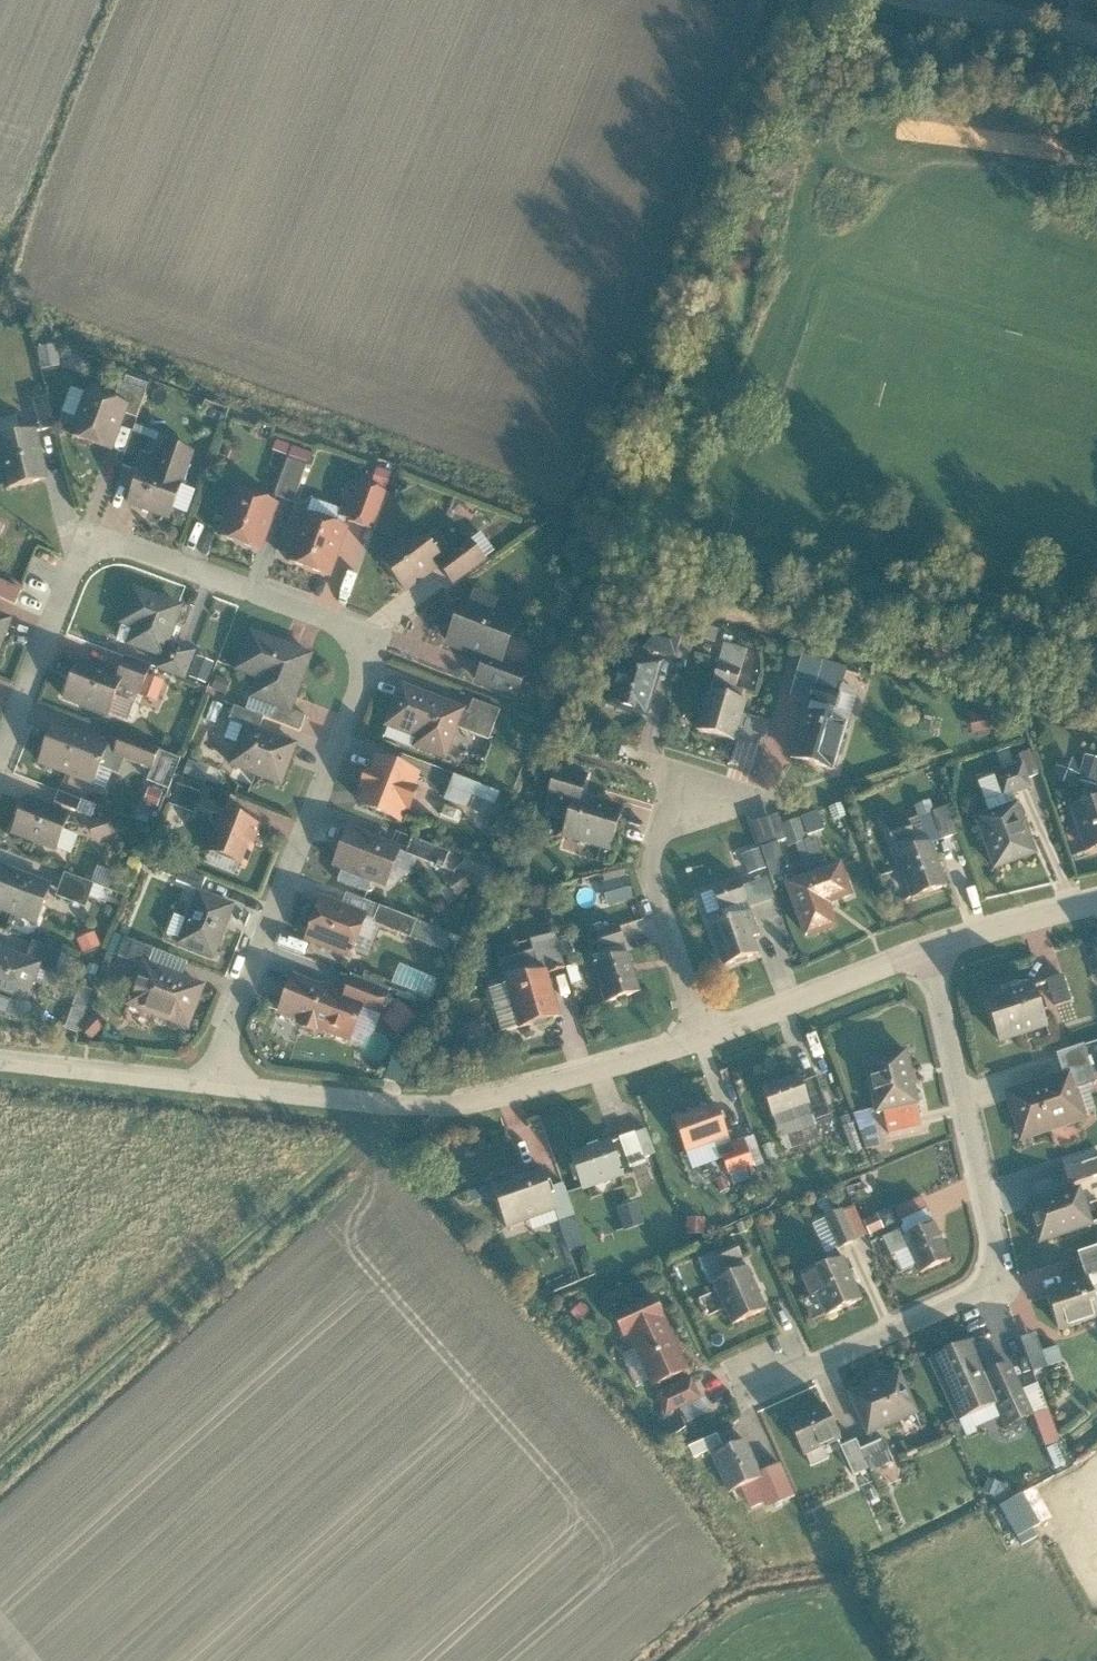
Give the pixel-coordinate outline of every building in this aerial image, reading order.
[(53,347),(42,350),(47,371),(58,368),(53,347)] [(151,385),(126,377),(118,401),(134,407),(131,415),(139,418),(151,385)] [(47,390),(33,393),(41,427),(55,423),(47,390)] [(88,390),(70,439),(116,456),(131,415),(134,407),(118,401),(88,390)] [(137,427),(123,464),(137,469),(143,451),(154,455),(161,435),(137,427)] [(0,440),(0,456),(7,492),(53,483),(43,431),(0,440)] [(140,466),(125,507),(173,525),(199,453),(173,444),(162,474),(140,466)] [(313,455),(294,449),(278,499),(297,505),(313,455)] [(357,483),(347,514),(377,524),(387,493),(357,483)] [(239,490),(223,540),(267,555),(284,505),(239,490)] [(293,562),(335,579),(354,530),(313,514),(293,562)] [(425,531),(383,562),(406,593),(447,562),(425,531)] [(477,544),(444,569),(454,582),(487,557),(477,544)] [(30,589),(1,575),(0,576),(0,594),(22,605),(30,589)] [(462,603),(446,648),(482,660),(475,682),(520,698),(531,668),(509,660),(522,624),(497,615),(503,599),(477,590),(471,607),(462,603)] [(184,609),(136,592),(123,629),(136,634),(131,647),(167,659),(184,609)] [(0,664),(18,621),(0,614),(0,664)] [(322,655),(251,629),(234,675),(264,686),(258,702),(299,717),(322,655)] [(678,660),(681,646),(651,638),(647,652),(678,660)] [(610,710),(657,723),(673,665),(626,652),(610,710)] [(187,682),(207,688),(215,664),(195,657),(187,682)] [(123,680),(81,663),(65,702),(114,722),(127,690),(147,698),(157,673),(130,662),(123,680)] [(403,685),(387,726),(417,737),(413,749),(448,761),(453,750),(469,708),(403,685)] [(699,735),(740,746),(751,706),(711,694),(699,735)] [(501,710),(475,701),(465,729),(492,738),(501,710)] [(993,728),(988,706),(970,710),(975,733),(993,728)] [(312,716),(310,730),(335,734),(337,720),(312,716)] [(810,717),(797,760),(839,773),(852,729),(810,717)] [(245,724),(228,768),(286,790),(303,746),(245,724)] [(60,727),(43,770),(100,792),(117,749),(60,727)] [(177,759),(130,742),(123,761),(152,772),(148,781),(167,788),(177,759)] [(1032,750),(1021,754),(1029,778),(1040,775),(1032,750)] [(1088,753),(1081,779),(1096,784),(1096,756),(1088,753)] [(367,792),(360,808),(408,829),(414,813),(419,815),(428,795),(420,791),(426,777),(380,758),(372,775),(368,773),(361,790),(367,792)] [(1075,759),(1061,765),(1066,777),(1080,772),(1075,759)] [(193,760),(187,776),(206,783),(212,767),(193,760)] [(1028,787),(1021,763),(973,778),(981,802),(1028,787)] [(570,814),(562,838),(615,854),(629,812),(589,799),(594,783),(557,772),(546,806),(570,814)] [(504,793),(457,777),(450,799),(497,815),(504,793)] [(197,788),(177,781),(171,799),(191,805),(197,788)] [(914,903),(950,891),(935,847),(959,839),(942,789),(929,793),(935,808),(909,817),(912,824),(889,832),(914,903)] [(78,816),(32,799),(16,841),(61,858),(78,816)] [(1096,853),(1096,801),(1074,808),(1088,856),(1096,853)] [(842,805),(831,808),(835,820),(846,817),(842,805)] [(983,820),(1001,873),(1039,861),(1022,807),(983,820)] [(779,814),(752,823),(759,846),(766,865),(768,871),(788,865),(780,842),(788,839),(783,825),(779,814)] [(210,855),(247,870),(263,829),(226,815),(210,855)] [(110,817),(90,822),(95,839),(114,834),(110,817)] [(796,837),(806,867),(826,861),(818,837),(811,839),(804,817),(783,825),(788,839),(796,837)] [(351,829),(336,870),(348,874),(343,887),(372,898),(377,886),(393,892),(409,851),(351,829)] [(766,865),(759,846),(739,853),(745,872),(766,865)] [(807,942),(844,930),(838,913),(837,909),(859,901),(847,867),(788,887),(807,942)] [(0,880),(0,915),(43,931),(59,888),(4,868),(0,880)] [(477,884),(465,869),(447,883),(459,898),(477,884)] [(184,870),(180,882),(202,890),(206,878),(184,870)] [(95,884),(68,874),(60,897),(88,906),(95,884)] [(627,876),(603,883),(609,905),(633,899),(627,876)] [(730,919),(714,925),(730,971),(773,957),(762,922),(786,914),(774,877),(722,894),(730,919)] [(180,949),(220,964),(241,910),(200,895),(180,949)] [(329,902),(311,945),(358,965),(376,921),(329,902)] [(454,947),(457,929),(421,921),(417,939),(454,947)] [(94,930),(79,936),(87,955),(101,949),(94,930)] [(621,931),(596,940),(602,957),(627,949),(621,931)] [(0,948),(0,1016),(14,1021),(21,1002),(32,1007),(43,977),(56,982),(66,956),(34,943),(28,959),(0,948)] [(646,996),(632,956),(607,965),(621,1004),(646,996)] [(129,1009),(194,1034),(211,989),(146,964),(129,1009)] [(403,978),(421,984),(420,987),(431,990),(435,974),(406,966),(403,978)] [(568,1020),(554,974),(514,986),(529,1032),(568,1020)] [(1066,979),(1050,983),(1057,1009),(1074,1005),(1066,979)] [(348,1000),(294,981),(280,1017),(354,1046),(367,1010),(386,1017),(393,997),(354,982),(348,1000)] [(1009,997),(987,1004),(1000,1047),(1055,1030),(1041,988),(1028,992),(1025,984),(1007,990),(1009,997)] [(386,1023),(401,1037),(419,1019),(404,1004),(386,1023)] [(72,1007),(64,1031),(77,1035),(85,1011),(72,1007)] [(100,1014),(83,1029),(93,1039),(109,1024),(100,1014)] [(411,1084),(425,1045),(405,1038),(391,1078),(411,1084)] [(1087,1050),(1066,1056),(1074,1081),(1076,1090),(1096,1084),(1087,1050)] [(912,1054),(866,1062),(876,1119),(889,1114),(922,1110),(912,1054)] [(801,1081),(764,1092),(779,1140),(816,1127),(805,1089),(801,1081)] [(1074,1081),(1010,1101),(1022,1138),(1085,1118),(1076,1090),(1074,1081)] [(833,1122),(822,1084),(805,1089),(816,1127),(833,1122)] [(721,1107),(680,1123),(691,1153),(717,1141),(734,1134),(721,1107)] [(889,1114),(892,1138),(925,1134),(922,1110),(889,1114)] [(658,1157),(651,1132),(622,1140),(633,1177),(651,1172),(648,1160),(658,1157)] [(717,1141),(728,1167),(754,1156),(747,1142),(739,1146),(734,1134),(717,1141)] [(614,1142),(575,1154),(586,1191),(625,1179),(614,1142)] [(1068,1169),(1074,1187),(1096,1179),(1096,1159),(1068,1169)] [(541,1170),(496,1188),(514,1233),(559,1216),(541,1170)] [(1029,1211),(1042,1250),(1096,1231),(1096,1222),(1086,1191),(1029,1211)] [(624,1205),(630,1228),(652,1222),(645,1199),(624,1205)] [(899,1213),(910,1237),(938,1224),(927,1200),(899,1213)] [(833,1251),(875,1233),(861,1203),(820,1222),(833,1251)] [(582,1213),(565,1218),(576,1250),(593,1244),(582,1213)] [(910,1237),(928,1277),(957,1264),(938,1224),(910,1237)] [(1067,1337),(1096,1327),(1096,1250),(1082,1256),(1091,1284),(1050,1296),(1067,1337)] [(815,1276),(837,1319),(869,1303),(848,1260),(815,1276)] [(753,1270),(713,1287),(732,1333),(772,1316),(753,1270)] [(697,1372),(663,1296),(624,1313),(659,1389),(697,1372)] [(1043,1336),(1027,1340),(1033,1358),(1007,1366),(1026,1428),(1058,1418),(1045,1376),(1070,1368),(1063,1348),(1048,1353),(1043,1336)] [(933,1365),(961,1426),(1005,1407),(977,1346),(933,1365)] [(927,1415),(906,1372),(854,1398),(875,1441),(927,1415)] [(704,1402),(698,1386),(667,1397),(673,1414),(704,1402)] [(826,1409),(793,1423),(810,1462),(843,1447),(826,1409)] [(722,1449),(716,1437),(694,1448),(699,1460),(708,1456),(722,1449)] [(760,1478),(744,1440),(722,1449),(708,1456),(725,1494),(741,1487),(751,1509),(771,1501),(760,1478)] [(867,1453),(863,1441),(846,1448),(857,1475),(874,1467),(867,1453)] [(896,1457),(889,1442),(867,1453),(874,1467),(896,1457)] [(801,1500),(784,1466),(760,1478),(771,1501),(776,1512),(801,1500)]
